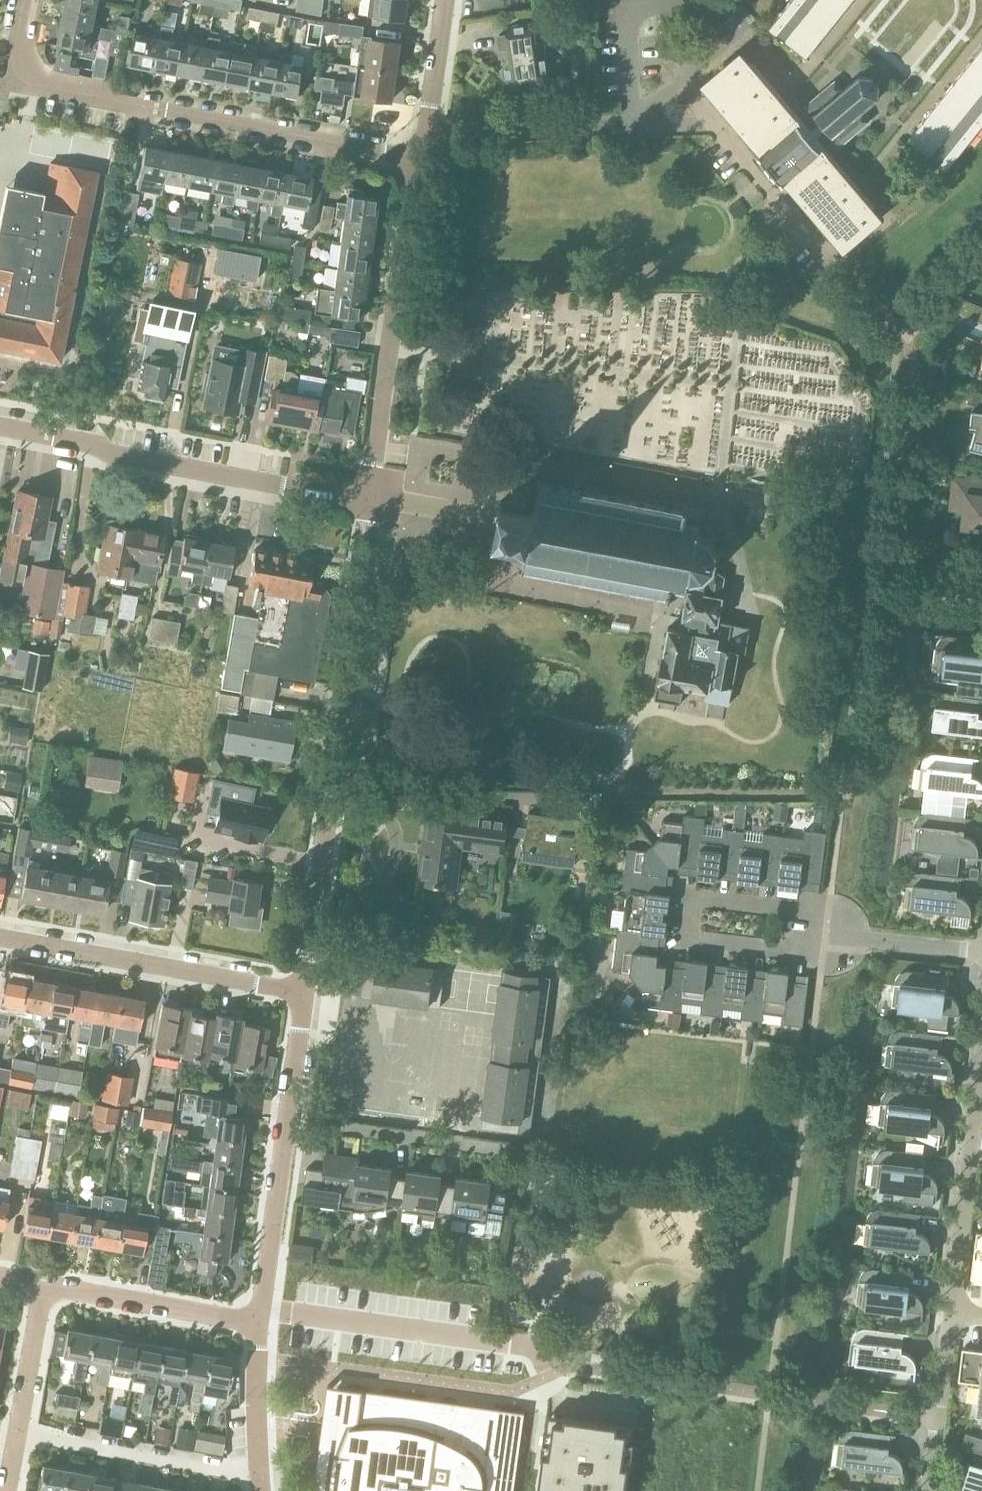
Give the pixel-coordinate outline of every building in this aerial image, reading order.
[(98,2),(90,0),(67,0),(63,19),(93,25),(98,2)] [(323,2),(307,0),(298,0),(296,10),(321,14),(323,2)] [(409,0),(370,0),(368,16),(375,16),(375,15),(406,20),(409,0)] [(784,8),(822,39),(837,20),(813,0),(791,0),(784,8)] [(837,20),(853,1),(852,0),(813,0),(837,20)] [(265,10),(250,7),(248,18),(263,20),(265,10)] [(784,8),(768,28),(806,59),(822,39),(784,8)] [(280,13),(265,10),(263,20),(278,23),(280,13)] [(119,14),(115,29),(127,32),(130,17),(119,14)] [(304,18),(289,15),(287,25),(301,28),(304,18)] [(91,37),(112,41),(115,29),(93,25),(63,19),(58,44),(89,50),(91,37)] [(365,25),(341,22),(339,34),(363,37),(365,25)] [(151,23),(148,36),(136,33),(129,63),(154,68),(162,26),(151,23)] [(536,42),(534,30),(525,23),(513,25),(506,34),(498,35),(501,48),(508,47),(510,58),(503,67),(505,78),(514,85),(542,81),(549,72),(544,41),(536,42)] [(178,73),(184,43),(172,40),(174,28),(162,26),(154,68),(178,73)] [(127,32),(115,29),(112,41),(110,54),(122,56),(127,32)] [(209,36),(207,47),(201,77),(226,82),(232,52),(219,49),(221,38),(209,36)] [(360,49),(358,66),(396,71),(400,42),(373,39),(372,50),(360,49)] [(201,77),(207,47),(184,43),(178,73),(201,77)] [(256,57),(250,87),(274,91),(280,61),(278,61),(265,59),(267,46),(258,44),(255,57),(256,57)] [(970,63),(981,73),(981,48),(970,63)] [(280,61),(274,91),(298,96),(304,66),(291,64),(293,53),(280,51),(278,61),(280,61)] [(256,57),(255,57),(232,52),(226,82),(250,87),(256,57)] [(69,56),(55,53),(53,64),(67,67),(69,56)] [(328,61),(329,54),(321,53),(320,60),(328,61)] [(879,218),(740,55),(705,84),(748,135),(762,150),(758,153),(770,168),(783,182),(786,179),(844,247),(879,218)] [(954,82),(981,104),(981,73),(970,63),(954,82)] [(392,99),(396,71),(358,66),(356,81),(335,79),(333,92),(323,90),(321,102),(344,105),(345,93),(392,99)] [(814,113),(832,135),(833,136),(830,139),(837,148),(869,120),(861,110),(877,97),(878,86),(871,77),(859,76),(843,90),(835,80),(803,107),(810,116),(814,113)] [(939,101),(977,132),(981,125),(981,104),(954,82),(939,101)] [(939,101),(923,121),(961,151),(974,135),(977,132),(939,101)] [(912,135),(907,140),(945,171),(961,151),(923,121),(912,135)] [(168,150),(144,145),(138,175),(153,178),(150,191),(161,193),(163,180),(168,150)] [(192,155),(168,150),(163,180),(187,184),(192,155)] [(187,184),(210,189),(216,159),(192,155),(187,184)] [(258,198),(263,168),(264,168),(265,162),(241,157),(240,164),(235,194),(248,196),(245,208),(257,210),(259,198),(258,198)] [(240,164),(216,159),(210,189),(223,191),(220,203),(232,205),(235,194),(240,164)] [(0,251),(0,348),(59,361),(97,171),(51,163),(44,193),(34,191),(31,203),(10,199),(0,251)] [(258,198),(259,198),(272,201),(270,214),(279,216),(282,203),(287,173),(264,168),(263,168),(258,198)] [(312,178),(287,173),(282,203),(305,207),(301,227),(313,229),(320,190),(310,188),(312,178)] [(335,217),(344,218),(375,222),(378,199),(361,196),(362,189),(348,187),(346,203),(337,202),(335,217)] [(132,224),(138,193),(125,191),(119,222),(132,224)] [(323,204),(321,214),(332,216),(333,206),(323,204)] [(181,216),(179,227),(194,230),(198,211),(183,208),(181,216)] [(163,224),(179,227),(181,216),(166,213),(163,224)] [(211,234),(226,237),(230,217),(214,214),(211,234)] [(332,216),(321,214),(318,230),(329,232),(332,216)] [(245,220),(230,217),(226,237),(242,239),(245,220)] [(344,218),(340,242),(371,246),(375,222),(344,218)] [(258,243),(274,246),(276,235),(260,232),(258,243)] [(291,237),(276,235),(274,246),(289,249),(291,237)] [(340,242),(337,266),(368,270),(371,246),(340,242)] [(294,245),(292,260),(303,261),(305,246),(294,245)] [(218,249),(213,273),(255,281),(260,257),(218,249)] [(172,257),(164,293),(194,299),(201,263),(172,257)] [(301,277),(303,261),(292,260),(290,275),(301,277)] [(364,294),(368,270),(337,266),(333,289),(333,290),(364,294)] [(360,319),(364,294),(333,290),(333,289),(317,286),(313,312),(330,314),(360,319)] [(486,297),(462,296),(461,307),(485,308),(486,297)] [(955,312),(976,321),(981,308),(981,306),(961,297),(955,312)] [(176,384),(183,349),(186,339),(191,311),(150,302),(144,330),(151,331),(148,344),(145,343),(142,358),(135,388),(145,390),(144,395),(164,399),(167,382),(176,384)] [(280,305),(278,318),(298,321),(308,323),(310,309),(280,305)] [(298,321),(297,328),(299,331),(307,332),(309,323),(308,323),(298,321)] [(309,323),(307,332),(329,335),(331,326),(309,323)] [(329,335),(328,342),(356,346),(359,330),(331,326),(329,335)] [(254,401),(264,352),(243,347),(240,364),(213,358),(210,373),(206,372),(203,388),(207,389),(203,405),(237,412),(239,398),(254,401)] [(290,423),(296,393),(281,390),(287,358),(269,355),(265,378),(274,380),(266,418),(290,423)] [(314,428),(324,378),(316,376),(314,384),(298,381),(296,393),(290,423),(314,428)] [(351,435),(359,393),(344,390),(346,382),(324,378),(314,428),(351,435)] [(970,390),(966,402),(974,405),(972,412),(969,426),(976,427),(970,448),(981,451),(981,394),(970,390)] [(981,527),(981,481),(955,478),(952,502),(967,504),(964,525),(981,527)] [(719,620),(723,598),(725,595),(724,593),(722,595),(721,595),(725,573),(717,572),(719,568),(715,566),(717,555),(721,554),(721,551),(716,550),(712,540),(715,538),(713,535),(709,538),(699,533),(700,529),(699,528),(699,524),(702,525),(703,519),(705,509),(696,507),(689,506),(689,503),(684,503),(684,504),(670,502),(670,506),(657,504),(657,501),(654,500),(653,503),(628,499),(629,495),(625,495),(625,498),(600,494),(601,490),(585,487),(584,491),(572,488),(573,484),(569,484),(568,488),(542,483),(542,481),(532,486),(524,485),(523,481),(520,481),(521,485),(515,489),(513,487),(511,489),(514,493),(512,499),(508,500),(510,503),(513,503),(515,506),(505,504),(502,499),(499,501),(501,507),(499,519),(496,531),(492,534),(494,537),(496,535),(503,536),(502,541),(505,545),(511,546),(510,553),(512,556),(517,563),(520,567),(518,567),(520,570),(525,570),(530,571),(552,575),(551,578),(555,579),(556,575),(581,580),(580,584),(583,584),(584,580),(608,585),(607,589),(611,589),(612,586),(637,590),(636,594),(640,595),(641,591),(652,593),(651,597),(666,600),(665,602),(670,604),(671,597),(686,600),(683,616),(681,617),(682,620),(683,619),(681,629),(668,627),(663,655),(662,655),(657,681),(658,682),(655,698),(681,703),(683,693),(684,688),(708,692),(707,700),(729,704),(732,685),(733,685),(739,651),(746,652),(750,626),(731,623),(731,622),(719,620)] [(52,617),(54,618),(60,581),(62,570),(47,567),(55,527),(45,525),(50,498),(15,490),(0,568),(0,581),(24,585),(19,611),(52,617)] [(128,578),(129,578),(139,530),(140,528),(139,528),(108,523),(98,572),(125,577),(129,577),(128,578)] [(165,535),(139,530),(129,578),(154,583),(156,570),(157,571),(165,535)] [(191,582),(201,584),(208,542),(198,540),(198,536),(187,533),(186,537),(183,537),(181,547),(171,545),(166,573),(178,575),(180,567),(193,569),(191,582)] [(234,546),(208,542),(201,584),(211,586),(213,573),(228,576),(234,546)] [(255,673),(275,676),(277,677),(277,675),(314,681),(328,601),(329,598),(329,596),(327,592),(326,590),(324,589),(321,587),(321,584),(309,582),(313,561),(254,550),(248,583),(257,585),(253,608),(260,609),(258,617),(233,613),(220,688),(239,691),(239,693),(250,695),(255,673)] [(69,582),(60,581),(54,618),(52,617),(49,637),(60,639),(63,619),(64,613),(70,614),(67,630),(93,635),(96,616),(84,613),(89,586),(68,583),(69,582)] [(226,584),(222,612),(233,613),(238,586),(226,584)] [(122,593),(117,616),(133,620),(138,596),(122,593)] [(47,632),(49,621),(34,618),(32,629),(47,632)] [(152,618),(148,638),(175,643),(179,622),(152,618)] [(963,636),(957,635),(953,635),(949,635),(945,635),(941,637),(938,640),(936,645),(933,670),(939,670),(937,682),(958,684),(957,694),(981,697),(981,639),(963,636)] [(23,687),(41,690),(47,653),(29,650),(23,687)] [(255,673),(250,695),(273,699),(277,677),(275,676),(255,673)] [(236,713),(239,696),(219,693),(217,710),(236,713)] [(980,698),(951,694),(946,693),(942,693),(938,694),(934,695),(931,698),(929,703),(929,705),(935,705),(932,729),(935,729),(955,737),(957,732),(981,734),(981,716),(979,716),(980,698)] [(227,720),(222,749),(278,759),(279,748),(291,750),(296,722),(248,713),(247,724),(227,720)] [(28,729),(16,726),(14,740),(26,742),(28,729)] [(972,757),(943,754),(938,753),(934,752),(930,753),(927,755),(924,758),(921,763),(921,764),(928,765),(924,788),(927,789),(947,797),(950,791),(981,795),(981,782),(977,777),(974,776),(971,775),(972,757)] [(122,762),(89,756),(85,779),(104,782),(106,772),(120,775),(122,762)] [(174,767),(168,797),(193,802),(199,772),(174,767)] [(3,788),(19,791),(21,773),(6,771),(3,788)] [(213,779),(206,811),(218,814),(214,829),(235,833),(235,836),(256,840),(257,838),(261,839),(268,808),(250,804),(254,788),(213,779)] [(697,802),(695,816),(705,817),(707,803),(697,802)] [(748,804),(740,803),(736,803),(734,816),(746,818),(748,804)] [(776,805),(774,818),(785,820),(787,807),(776,805)] [(828,821),(829,809),(816,807),(814,820),(828,821)] [(429,808),(419,882),(454,887),(460,843),(481,845),(481,840),(506,844),(509,818),(429,808)] [(574,864),(575,864),(574,864),(575,856),(576,856),(581,819),(579,818),(579,822),(530,816),(531,812),(529,812),(527,827),(510,825),(509,834),(526,836),(524,849),(530,850),(530,851),(534,852),(534,850),(541,851),(540,860),(574,864)] [(964,835),(965,816),(936,813),(931,812),(927,812),(923,813),(919,815),(916,817),(914,822),(914,824),(920,825),(917,848),(920,848),(940,856),(943,851),(978,855),(978,850),(978,847),(976,844),(974,841),(969,837),(967,835),(964,835)] [(702,834),(703,834),(705,817),(695,816),(683,814),(682,822),(662,820),(660,837),(652,843),(668,864),(697,868),(698,868),(702,834)] [(18,828),(14,851),(30,854),(32,844),(57,849),(60,835),(18,828)] [(721,836),(703,834),(702,834),(698,868),(697,868),(696,876),(718,879),(719,871),(738,873),(739,873),(743,839),(744,830),(723,828),(721,836)] [(820,883),(826,831),(805,829),(804,838),(784,835),(779,878),(778,878),(777,886),(799,889),(800,881),(820,883)] [(133,836),(131,848),(143,850),(174,857),(178,839),(148,833),(147,842),(143,842),(144,838),(133,836)] [(779,878),(784,835),(763,833),(762,841),(743,839),(739,873),(738,873),(737,881),(758,884),(759,876),(778,878),(779,878)] [(60,835),(57,849),(67,851),(70,837),(60,835)] [(622,889),(627,889),(665,894),(665,893),(668,864),(652,843),(644,849),(627,848),(622,889)] [(131,848),(129,858),(141,860),(143,850),(131,848)] [(121,877),(126,852),(112,849),(107,874),(121,877)] [(5,866),(6,867),(8,852),(0,851),(0,866),(5,866)] [(192,889),(197,861),(185,859),(180,886),(192,889)] [(20,897),(49,902),(55,869),(26,864),(20,897)] [(168,885),(150,882),(152,869),(140,867),(130,918),(161,924),(168,885)] [(970,876),(978,877),(979,869),(971,868),(970,876)] [(81,874),(55,869),(49,902),(75,907),(81,874)] [(956,894),(957,875),(928,873),(924,871),(919,871),(915,872),(912,874),(909,876),(907,881),(906,883),(913,884),(910,907),(912,907),(932,916),(935,910),(971,914),(971,910),(970,907),(969,903),(967,900),(962,896),(959,894),(956,894)] [(107,879),(81,874),(75,907),(101,912),(107,879)] [(263,900),(257,899),(260,881),(234,877),(234,881),(211,877),(207,898),(230,902),(229,907),(232,908),(230,922),(258,927),(263,900)] [(627,889),(622,929),(622,930),(660,935),(664,935),(670,894),(665,893),(665,894),(627,889)] [(497,941),(508,942),(512,912),(501,910),(497,941)] [(493,942),(495,929),(482,927),(480,940),(493,942)] [(656,964),(660,935),(622,930),(622,929),(617,928),(612,970),(629,972),(635,980),(657,964),(656,964)] [(579,967),(589,968),(591,954),(581,953),(579,967)] [(401,1003),(407,964),(367,959),(362,997),(401,1003)] [(721,1015),(722,1007),(726,972),(725,972),(706,970),(707,962),(686,959),(685,967),(681,1002),(682,1002),(681,1010),(721,1015)] [(407,964),(401,1003),(441,1008),(447,970),(407,964)] [(681,1010),(682,1002),(681,1002),(685,967),(657,964),(635,980),(641,988),(639,1005),(681,1010)] [(722,1007),(741,1009),(740,1018),(762,1020),(763,1012),(762,1012),(766,977),(747,975),(748,967),(726,964),(725,972),(726,972),(722,1007)] [(762,1012),(763,1012),(782,1014),(781,1023),(802,1025),(808,982),(787,980),(788,972),(767,969),(766,977),(762,1012)] [(944,993),(945,975),(916,971),(912,970),(907,970),(903,971),(900,973),(897,975),(895,980),(894,982),(901,983),(897,1006),(900,1006),(920,1014),(928,1017),(929,1029),(946,1031),(949,1012),(959,1013),(959,1009),(958,1005),(957,1002),(955,999),(950,995),(947,993),(944,993)] [(542,977),(504,972),(481,1129),(520,1134),(520,1132),(530,1134),(551,977),(542,976),(542,977)] [(27,978),(4,974),(0,994),(0,1024),(5,1025),(9,1003),(22,1006),(27,978)] [(45,1010),(50,982),(27,978),(22,1006),(35,1008),(31,1031),(41,1032),(45,1010)] [(52,1034),(56,1012),(68,1014),(73,986),(50,982),(45,1010),(41,1032),(52,1034)] [(91,1018),(96,990),(73,986),(68,1014),(82,1016),(81,1025),(80,1025),(77,1039),(87,1040),(89,1027),(91,1018)] [(115,1022),(120,994),(96,990),(91,1018),(89,1027),(87,1040),(88,1041),(87,1043),(100,1045),(104,1020),(115,1022)] [(128,1024),(124,1047),(135,1049),(144,998),(120,994),(115,1022),(128,1024)] [(154,1046),(181,1051),(188,1013),(189,1013),(190,1008),(162,1003),(154,1046)] [(679,1026),(680,1014),(670,1012),(668,1025),(679,1026)] [(214,1017),(189,1013),(188,1013),(181,1051),(180,1055),(207,1060),(208,1055),(214,1017)] [(215,1013),(214,1017),(208,1055),(234,1060),(235,1060),(242,1022),(243,1018),(215,1013)] [(721,1022),(712,1021),(710,1033),(719,1034),(721,1022)] [(268,1027),(242,1022),(235,1060),(234,1060),(233,1065),(261,1070),(268,1027)] [(746,1039),(759,1040),(761,1027),(753,1026),(747,1030),(746,1039)] [(937,1052),(938,1034),(909,1031),(905,1029),(900,1029),(896,1030),(893,1032),(890,1034),(888,1039),(887,1041),(894,1042),(890,1065),(893,1065),(913,1074),(916,1068),(952,1072),(952,1068),(951,1065),(950,1061),(948,1058),(943,1054),(940,1052),(937,1052)] [(49,1047),(51,1035),(41,1033),(39,1046),(49,1047)] [(55,1091),(59,1067),(45,1064),(40,1088),(55,1091)] [(11,1069),(8,1082),(15,1083),(31,1087),(34,1073),(18,1070),(11,1069)] [(65,1093),(78,1095),(82,1071),(70,1069),(65,1093)] [(126,1103),(129,1101),(138,1099),(141,1081),(133,1080),(133,1077),(106,1073),(101,1099),(126,1103)] [(202,1090),(220,1092),(221,1083),(203,1079),(202,1090)] [(240,1083),(231,1081),(230,1093),(245,1095),(246,1089),(239,1088),(240,1083)] [(867,1087),(866,1096),(872,1097),(876,1093),(877,1088),(867,1087)] [(884,1126),(887,1126),(938,1146),(939,1146),(941,1132),(945,1133),(945,1129),(945,1125),(943,1122),(941,1119),(936,1115),(933,1113),(931,1113),(932,1095),(903,1091),(898,1090),(894,1090),(890,1091),(886,1093),(883,1095),(881,1100),(881,1102),(887,1103),(884,1126)] [(215,1138),(242,1141),(245,1117),(234,1115),(236,1100),(199,1095),(197,1110),(207,1112),(206,1123),(204,1136),(215,1138)] [(153,1107),(172,1110),(173,1100),(155,1097),(153,1107)] [(69,1115),(85,1118),(88,1102),(72,1099),(69,1115)] [(119,1107),(95,1102),(92,1118),(92,1119),(91,1127),(114,1131),(115,1122),(116,1123),(119,1107)] [(172,1112),(145,1107),(142,1125),(161,1128),(157,1154),(164,1155),(172,1112)] [(129,1109),(126,1122),(139,1124),(142,1111),(129,1109)] [(21,1177),(28,1138),(30,1129),(18,1127),(16,1136),(9,1175),(21,1177)] [(214,1147),(212,1162),(238,1165),(242,1141),(215,1138),(204,1136),(186,1133),(184,1143),(214,1147)] [(41,1140),(28,1138),(21,1177),(34,1180),(41,1140)] [(924,1172),(925,1154),(895,1151),(891,1150),(887,1149),(883,1150),(879,1152),(876,1154),(874,1159),(874,1161),(880,1162),(877,1185),(880,1186),(900,1194),(900,1193),(904,1195),(903,1202),(933,1205),(935,1192),(938,1192),(938,1188),(937,1185),(936,1181),(934,1178),(929,1174),(926,1173),(924,1172)] [(302,1203),(341,1208),(343,1195),(355,1196),(359,1164),(360,1158),(326,1154),(324,1171),(306,1168),(302,1203)] [(183,1157),(170,1155),(169,1166),(175,1167),(182,1162),(183,1157)] [(235,1189),(238,1165),(212,1162),(203,1160),(202,1171),(211,1172),(209,1185),(235,1189)] [(343,1195),(341,1208),(352,1210),(352,1211),(355,1211),(367,1212),(373,1211),(380,1210),(387,1208),(388,1202),(403,1204),(406,1179),(391,1176),(392,1169),(359,1164),(355,1196),(343,1195)] [(406,1179),(403,1204),(402,1211),(436,1216),(437,1209),(452,1211),(456,1185),(441,1183),(442,1176),(407,1171),(406,1179)] [(457,1178),(456,1185),(452,1211),(451,1218),(485,1222),(484,1231),(501,1234),(507,1192),(490,1189),(491,1182),(457,1178)] [(175,1180),(165,1179),(161,1203),(171,1204),(175,1180)] [(204,1185),(200,1208),(232,1212),(235,1189),(209,1185),(204,1185)] [(2,1227),(9,1188),(0,1187),(0,1227),(2,1227)] [(76,1203),(70,1239),(94,1243),(98,1217),(102,1196),(92,1194),(90,1206),(76,1203)] [(98,1217),(94,1243),(118,1247),(122,1221),(126,1198),(103,1194),(102,1196),(98,1217)] [(22,1230),(46,1235),(52,1199),(29,1195),(22,1230)] [(52,1199),(46,1235),(70,1239),(76,1203),(52,1199)] [(232,1212),(200,1208),(184,1206),(183,1215),(205,1218),(202,1232),(228,1236),(232,1212)] [(917,1231),(918,1213),(889,1210),(884,1209),(880,1209),(876,1209),(873,1211),(869,1214),(867,1219),(867,1220),(874,1221),(870,1244),(873,1245),(893,1253),(896,1247),(931,1252),(931,1247),(931,1244),(929,1240),(928,1238),(923,1234),(920,1232),(917,1231)] [(122,1221),(118,1247),(140,1252),(145,1226),(155,1228),(157,1215),(137,1212),(135,1223),(122,1221)] [(168,1226),(156,1224),(152,1248),(164,1250),(168,1226)] [(230,1246),(227,1246),(228,1236),(202,1232),(175,1228),(174,1238),(193,1241),(192,1248),(198,1257),(196,1270),(212,1272),(214,1259),(225,1260),(225,1259),(228,1260),(230,1246)] [(977,1232),(971,1279),(981,1280),(981,1233),(977,1232)] [(311,1260),(313,1246),(293,1243),(291,1257),(311,1260)] [(908,1291),(910,1273),(880,1270),(876,1269),(871,1268),(867,1269),(864,1271),(861,1274),(859,1279),(858,1280),(865,1281),(862,1304),(864,1305),(884,1313),(887,1307),(923,1311),(923,1307),(922,1304),(921,1300),(919,1297),(914,1293),(911,1292),(908,1291)] [(926,1320),(909,1329),(909,1332),(924,1334),(926,1320)] [(901,1350),(902,1332),(873,1329),(869,1328),(864,1327),(860,1328),(857,1330),(854,1333),(852,1338),(851,1339),(858,1340),(854,1363),(857,1364),(877,1372),(880,1366),(916,1370),(916,1366),(915,1363),(914,1359),(912,1357),(907,1352),(904,1351),(901,1350)] [(83,1381),(87,1358),(91,1333),(67,1328),(66,1332),(54,1330),(50,1351),(62,1353),(62,1354),(77,1357),(72,1379),(83,1381)] [(115,1337),(91,1333),(87,1358),(101,1361),(97,1383),(106,1385),(110,1363),(115,1337)] [(115,1337),(110,1363),(134,1367),(139,1342),(129,1340),(129,1336),(116,1333),(115,1337)] [(162,1346),(139,1342),(134,1367),(147,1370),(143,1392),(154,1394),(158,1372),(162,1346)] [(186,1350),(162,1346),(158,1372),(171,1374),(170,1384),(167,1403),(176,1404),(181,1376),(186,1350)] [(596,1351),(595,1360),(611,1362),(612,1352),(597,1349),(596,1351)] [(963,1349),(959,1381),(980,1384),(976,1415),(981,1416),(981,1351),(963,1349)] [(209,1355),(186,1350),(181,1376),(194,1379),(190,1400),(201,1402),(202,1394),(205,1380),(209,1355)] [(233,1359),(209,1355),(205,1380),(202,1394),(225,1398),(233,1359)] [(525,1412),(337,1386),(333,1417),(331,1430),(323,1433),(323,1434),(325,1434),(324,1465),(326,1465),(323,1490),(508,1490),(518,1413),(524,1413),(525,1412)] [(78,1408),(79,1401),(80,1397),(56,1393),(54,1404),(78,1408)] [(88,1403),(79,1401),(78,1408),(86,1410),(88,1403)] [(121,1436),(124,1420),(109,1417),(105,1433),(121,1436)] [(136,1426),(125,1424),(123,1435),(134,1437),(136,1426)] [(154,1441),(166,1443),(169,1428),(157,1425),(154,1441)] [(177,1425),(174,1442),(190,1445),(193,1428),(177,1425)] [(195,1429),(192,1447),(205,1449),(208,1432),(195,1429)] [(891,1435),(854,1430),(852,1430),(850,1430),(848,1431),(846,1432),(844,1433),(843,1435),(841,1437),(840,1438),(840,1441),(839,1445),(845,1445),(843,1465),(846,1466),(865,1474),(867,1468),(903,1473),(904,1470),(904,1468),(903,1466),(903,1464),(902,1462),(901,1460),(899,1458),(897,1456),(896,1455),(894,1454),(892,1453),(889,1453),(891,1435)] [(628,1466),(622,1465),(624,1455),(629,1455),(630,1453),(550,1442),(548,1455),(542,1454),(537,1490),(624,1490),(628,1466)] [(959,1490),(981,1490),(981,1468),(967,1463),(959,1490)] [(67,1468),(42,1464),(37,1490),(63,1490),(67,1468)] [(91,1473),(67,1468),(63,1490),(88,1490),(91,1473)] [(114,1477),(91,1473),(88,1490),(111,1490),(114,1477)] [(114,1477),(111,1490),(136,1490),(138,1482),(114,1477)] [(138,1482),(136,1490),(161,1490),(161,1486),(138,1482)]
